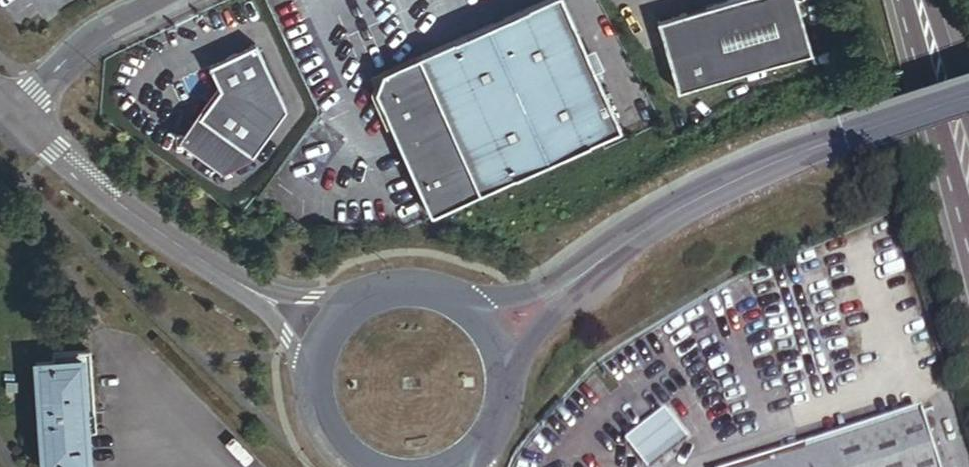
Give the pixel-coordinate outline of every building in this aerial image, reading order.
[(382,99),(372,103),(422,217),(446,207),(614,135),(556,0),(550,0),(385,70),(389,80),(382,99)] [(786,0),(740,0),(648,26),(669,98),(803,59),(786,0)] [(246,159),(280,112),(249,45),(202,67),(212,90),(191,120),(188,151),(216,171),(246,159)] [(385,70),(375,75),(368,93),(372,103),(382,99),(389,80),(385,70)] [(84,407),(87,407),(87,352),(49,352),(48,359),(30,359),(31,466),(84,466),(84,407)] [(662,407),(623,437),(646,466),(685,437),(662,407)] [(919,416),(759,466),(935,466),(919,416)]
